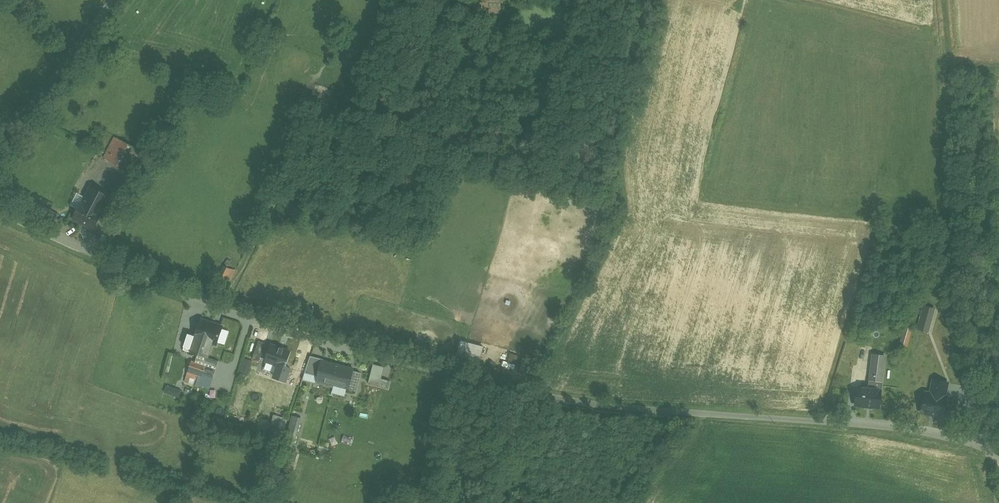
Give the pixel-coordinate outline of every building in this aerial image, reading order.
[(139,150),(115,137),(104,158),(128,170),(139,150)] [(110,196),(93,187),(84,204),(102,212),(110,196)] [(84,204),(82,202),(74,218),(94,229),(102,213),(102,212),(84,204)] [(218,278),(231,281),(234,269),(221,266),(218,278)] [(218,326),(200,320),(195,336),(189,334),(184,349),(198,354),(208,357),(213,343),(218,326)] [(902,326),(897,347),(906,349),(912,328),(902,326)] [(259,340),(253,358),(260,360),(266,343),(259,340)] [(484,346),(460,340),(455,363),(478,369),(484,346)] [(290,351),(271,345),(266,360),(279,365),(278,370),(275,377),(286,381),(290,367),(285,366),(290,351)] [(208,357),(198,354),(195,361),(205,365),(204,368),(210,370),(217,372),(221,362),(208,357)] [(321,358),(311,355),(304,380),(314,383),(315,381),(320,358),(321,358)] [(885,356),(874,355),(870,380),(882,382),(885,356)] [(253,361),(245,358),(240,373),(248,376),(253,361)] [(354,367),(320,358),(315,381),(333,386),(331,393),(345,397),(347,389),(356,391),(361,372),(353,370),(354,367)] [(195,361),(192,360),(187,375),(206,382),(210,370),(204,368),(205,365),(195,361)] [(388,380),(378,378),(381,366),(370,363),(365,382),(386,388),(388,380)] [(882,382),(870,380),(869,388),(858,387),(855,405),(864,406),(864,405),(879,407),(881,390),(882,382)] [(949,383),(939,380),(938,386),(937,391),(946,393),(949,383)] [(946,393),(937,391),(938,386),(927,383),(927,382),(919,381),(917,390),(924,391),(923,396),(927,397),(923,412),(942,416),(945,400),(944,400),(946,393)] [(183,390),(167,385),(164,393),(180,398),(183,390)] [(283,417),(274,414),(268,433),(277,436),(283,417)] [(302,418),(292,415),(285,441),(294,444),(302,418)] [(293,463),(297,453),(285,448),(281,459),(293,463)]
